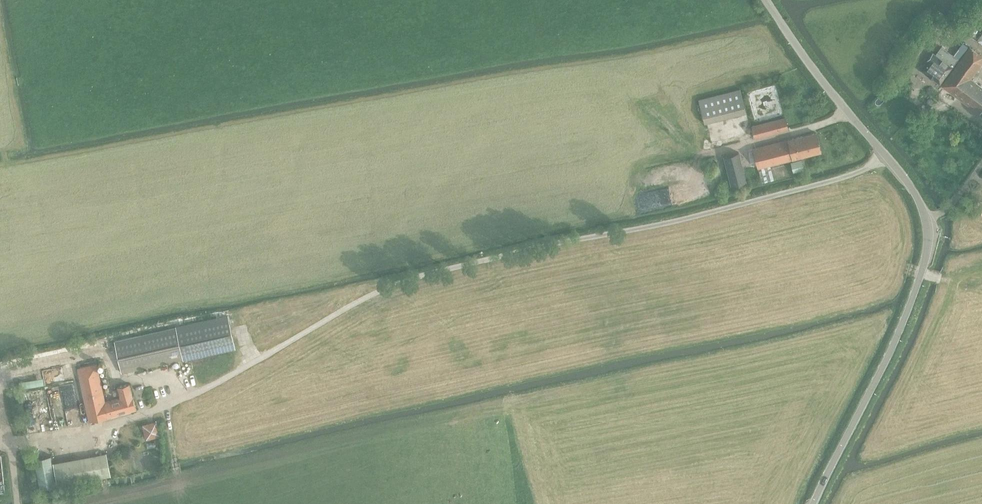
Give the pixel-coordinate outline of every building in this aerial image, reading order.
[(933,53),(920,69),(940,84),(958,59),(941,47),(935,55),(933,53)] [(948,75),(941,84),(979,113),(981,109),(981,88),(980,86),(970,79),(981,62),(981,57),(970,47),(949,75),(948,75)] [(740,88),(698,99),(704,123),(746,113),(740,88)] [(755,138),(788,129),(785,118),(752,126),(755,138)] [(816,133),(787,140),(753,149),(758,168),(821,152),(816,133)] [(732,186),(747,182),(739,153),(724,157),(732,186)] [(793,172),(804,169),(801,160),(791,162),(793,172)] [(762,181),(762,183),(774,180),(774,179),(770,165),(758,168),(762,181)] [(228,316),(115,340),(122,372),(235,348),(228,316)] [(109,417),(136,409),(129,383),(118,386),(119,388),(114,389),(116,397),(120,396),(121,397),(105,401),(97,364),(78,368),(90,422),(110,417),(109,417)] [(64,397),(70,427),(83,424),(77,394),(64,397)] [(142,425),(146,440),(161,436),(157,421),(142,425)] [(107,452),(53,462),(57,485),(111,475),(107,452)] [(40,488),(57,485),(50,456),(34,459),(40,488)]
